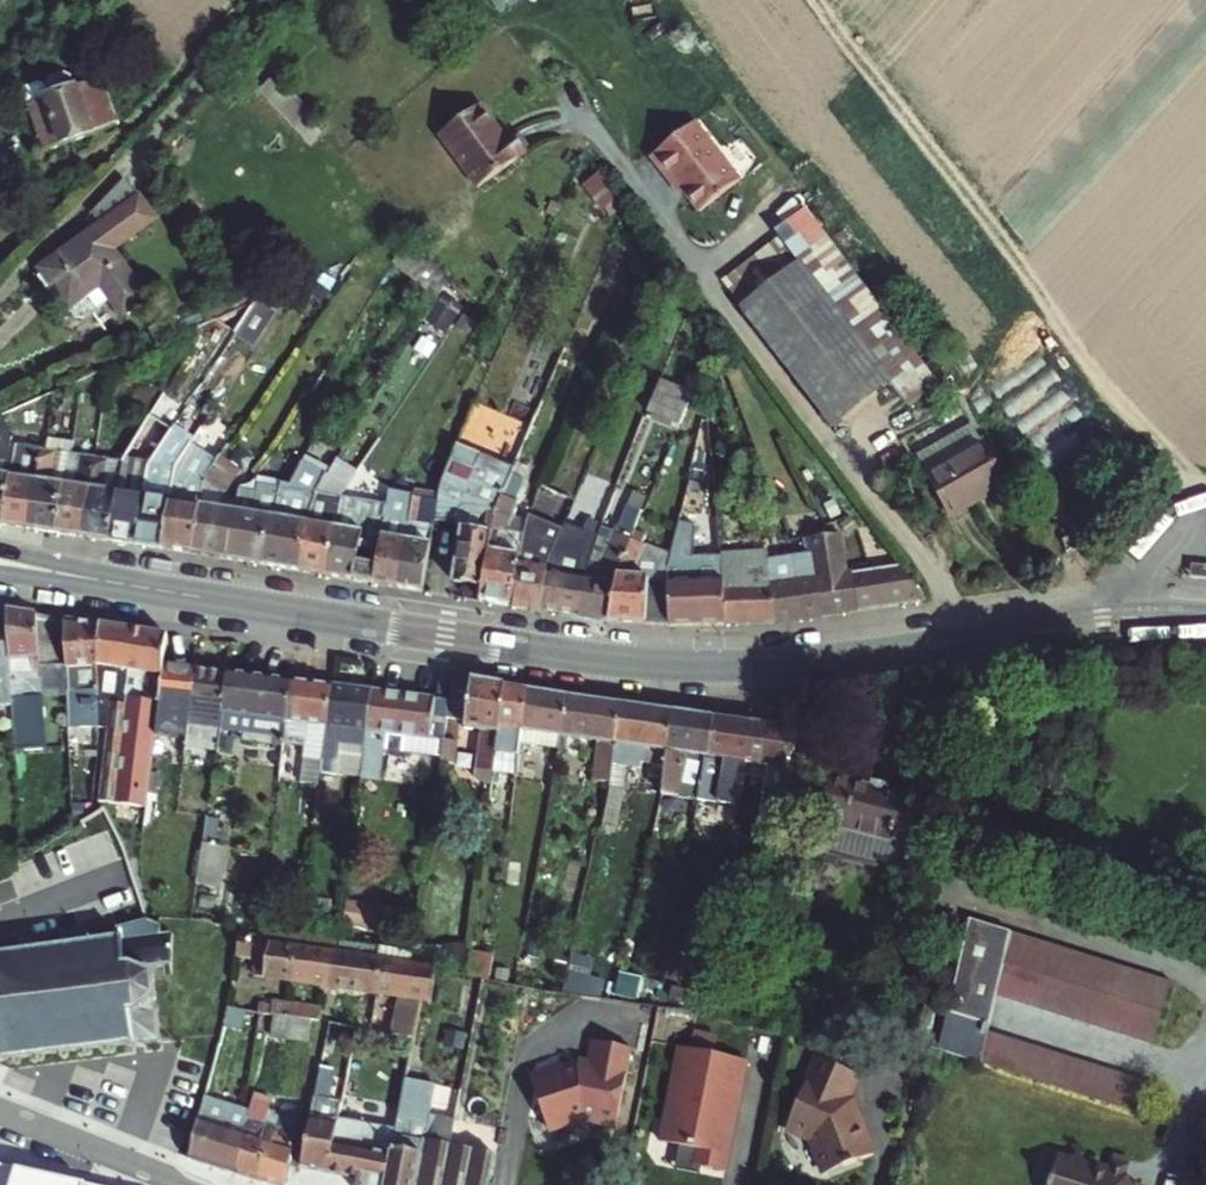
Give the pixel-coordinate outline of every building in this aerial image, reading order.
[(49,153),(97,135),(116,122),(100,80),(75,90),(71,78),(64,75),(51,80),(48,86),(53,98),(31,107),(49,153)] [(529,155),(516,138),(509,144),(482,109),(442,140),(481,192),(529,155)] [(651,161),(672,188),(678,183),(702,213),(740,182),(695,126),(651,161)] [(623,197),(602,171),(585,184),(606,210),(623,197)] [(89,222),(97,231),(139,200),(132,191),(89,222)] [(623,197),(606,210),(612,218),(630,206),(623,197)] [(71,307),(102,284),(125,313),(148,297),(105,241),(147,210),(139,200),(97,231),(44,270),(71,307)] [(781,238),(724,284),(744,308),(801,263),(781,238)] [(830,240),(801,263),(894,381),(921,359),(830,240)] [(426,265),(411,249),(398,261),(416,281),(426,265)] [(837,426),(894,381),(801,263),(744,308),(837,426)] [(426,265),(416,281),(428,294),(441,282),(426,265)] [(264,298),(241,333),(260,345),(283,310),(264,298)] [(697,402),(662,387),(650,417),(684,432),(697,402)] [(105,407),(105,421),(122,422),(122,408),(105,407)] [(20,447),(14,446),(4,417),(0,419),(0,525),(5,526),(20,447)] [(975,427),(921,458),(954,517),(1008,486),(975,427)] [(188,443),(193,445),(202,431),(198,428),(188,443)] [(141,547),(165,551),(178,467),(191,448),(193,445),(188,443),(180,438),(170,452),(163,447),(151,464),(141,547)] [(100,443),(74,439),(73,454),(98,457),(99,456),(100,443)] [(222,444),(211,461),(207,466),(196,556),(231,561),(238,514),(225,513),(226,504),(227,493),(239,469),(227,460),(233,451),(222,444)] [(32,530),(46,450),(20,447),(5,526),(32,530)] [(178,467),(165,551),(196,556),(207,466),(211,461),(191,448),(178,467)] [(447,482),(444,502),(440,524),(458,526),(463,533),(457,582),(485,587),(497,522),(523,461),(490,448),(483,462),(460,453),(447,482)] [(73,454),(46,450),(32,530),(60,534),(73,454)] [(73,454),(60,534),(87,538),(97,459),(98,457),(73,454)] [(87,538),(112,543),(124,461),(98,457),(97,459),(87,538)] [(112,543),(141,547),(151,464),(124,461),(112,543)] [(497,522),(485,587),(483,601),(514,606),(523,546),(526,539),(515,535),(520,521),(531,492),(527,490),(536,467),(523,461),(497,522)] [(231,561),(266,567),(279,489),(258,486),(257,493),(250,491),(242,490),(239,506),(238,514),(231,561)] [(266,567),(303,573),(314,495),(279,489),(266,567)] [(391,507),(384,551),(379,585),(403,588),(418,498),(393,493),(391,507)] [(314,495),(303,573),(329,577),(344,500),(314,495)] [(418,498),(403,588),(427,592),(440,524),(444,502),(418,498)] [(344,500),(329,577),(358,581),(361,548),(363,534),(379,505),(344,500)] [(838,507),(844,520),(852,516),(848,503),(838,507)] [(239,506),(226,504),(225,513),(238,514),(239,506)] [(363,534),(361,548),(384,551),(391,507),(379,505),(363,534)] [(638,533),(640,529),(648,512),(637,509),(628,529),(638,533)] [(523,546),(514,606),(543,611),(550,573),(567,533),(534,520),(532,524),(526,539),(523,546)] [(515,535),(526,539),(532,524),(520,521),(515,535)] [(669,584),(670,624),(729,624),(722,553),(687,553),(687,551),(687,550),(688,550),(688,549),(689,548),(690,547),(695,526),(680,522),(672,554),(669,566),(669,584)] [(550,573),(543,611),(582,617),(589,578),(590,576),(600,548),(601,546),(603,541),(569,528),(567,533),(550,573)] [(590,576),(589,578),(582,617),(612,622),(619,576),(635,540),(625,536),(607,529),(603,541),(601,546),(600,548),(590,576)] [(619,576),(612,622),(670,624),(669,584),(654,582),(664,552),(646,545),(650,535),(640,529),(638,533),(635,540),(619,576)] [(635,540),(638,533),(628,529),(625,536),(635,540)] [(815,561),(825,616),(860,611),(855,575),(846,576),(841,537),(811,540),(814,555),(814,559),(815,561)] [(358,581),(379,585),(384,551),(361,548),(358,581)] [(722,553),(729,624),(776,623),(771,563),(770,552),(722,553)] [(771,563),(776,623),(825,616),(815,561),(814,559),(771,563)] [(855,575),(860,611),(928,601),(904,569),(855,575)] [(5,610),(6,621),(9,668),(11,698),(14,734),(47,732),(41,665),(66,664),(64,618),(5,610)] [(98,623),(64,618),(66,664),(67,666),(96,666),(98,623)] [(9,668),(6,621),(0,622),(0,698),(11,698),(9,668)] [(156,733),(163,663),(166,633),(122,626),(98,623),(96,666),(97,697),(104,697),(108,803),(135,805),(134,831),(147,832),(151,791),(153,774),(156,733)] [(189,737),(195,667),(163,663),(156,733),(189,737)] [(97,697),(96,666),(67,666),(70,724),(98,723),(97,697)] [(220,740),(226,672),(195,667),(189,737),(220,740)] [(285,745),(285,744),(291,680),(226,672),(220,740),(218,755),(240,757),(243,731),(275,734),(274,744),(285,745)] [(491,776),(504,686),(451,677),(448,701),(445,719),(465,722),(464,729),(467,730),(479,731),(474,770),(472,781),(489,783),(491,776)] [(291,680),(285,744),(310,746),(308,781),(324,783),(334,686),(291,680)] [(372,691),(334,686),(324,783),(323,796),(344,798),(345,769),(338,768),(338,742),(345,742),(354,743),(354,752),(364,753),(372,691)] [(491,776),(513,779),(521,729),(527,690),(504,686),(491,776)] [(527,690),(521,729),(557,735),(565,696),(554,694),(527,690)] [(448,701),(372,691),(364,753),(382,756),(383,749),(406,752),(407,737),(443,740),(443,739),(445,719),(448,701)] [(565,696),(557,735),(598,742),(586,819),(598,822),(611,768),(619,703),(565,696)] [(660,765),(672,711),(619,703),(611,768),(598,822),(608,825),(617,788),(617,768),(634,770),(636,762),(660,765)] [(702,756),(711,716),(672,711),(660,765),(653,792),(689,798),(697,756),(702,756)] [(740,762),(750,722),(711,716),(702,756),(697,756),(689,798),(691,799),(711,802),(720,760),(740,762)] [(789,727),(750,722),(740,762),(760,765),(758,778),(752,809),(766,812),(789,727)] [(479,731),(467,730),(463,768),(474,770),(479,731)] [(407,737),(406,752),(441,757),(443,740),(407,737)] [(456,741),(443,739),(443,740),(441,757),(440,761),(453,762),(456,741)] [(382,756),(364,753),(361,776),(379,778),(382,756)] [(740,762),(737,775),(758,778),(760,765),(740,762)] [(160,774),(153,774),(151,791),(159,791),(160,774)] [(826,774),(814,824),(909,847),(921,798),(882,789),(883,784),(867,780),(866,785),(826,774)] [(99,801),(99,790),(74,793),(76,827),(82,823),(93,817),(104,810),(99,801)] [(231,848),(209,845),(206,877),(228,879),(231,848)] [(154,919),(151,912),(117,921),(121,939),(128,970),(158,965),(174,962),(170,925),(154,919)] [(65,1054),(84,1051),(84,1054),(89,1053),(89,1050),(109,1048),(109,1051),(114,1050),(114,1047),(137,1044),(137,1047),(142,1047),(141,1044),(159,1041),(159,1044),(164,1044),(163,1041),(167,1040),(167,1037),(163,1037),(162,1025),(165,1025),(165,1021),(161,1021),(160,1003),(163,1002),(163,998),(159,998),(159,994),(160,993),(159,974),(158,965),(128,970),(121,939),(118,940),(118,943),(99,946),(99,943),(94,943),(90,916),(68,919),(70,946),(67,946),(67,950),(50,952),(49,949),(44,949),(44,953),(23,956),(23,952),(17,953),(17,957),(0,959),(0,1062),(8,1061),(9,1064),(14,1063),(13,1060),(36,1057),(36,1060),(41,1059),(41,1057),(60,1054),(60,1057),(65,1056),(65,1054)] [(1003,932),(962,919),(945,1013),(985,1026),(991,998),(1003,932)] [(589,928),(574,925),(572,939),(587,941),(589,928)] [(240,933),(237,954),(258,957),(255,973),(294,979),(300,941),(291,940),(291,943),(283,942),(265,940),(266,935),(240,933)] [(1166,986),(1006,934),(991,998),(1146,1048),(1166,986)] [(300,941),(294,979),(333,986),(340,941),(309,936),(301,935),(300,941)] [(340,941),(333,986),(378,993),(385,958),(378,957),(380,948),(360,944),(340,941)] [(415,953),(380,948),(378,957),(385,958),(378,993),(400,997),(392,1036),(412,1040),(416,1016),(419,1001),(429,1002),(435,968),(413,964),(415,953)] [(556,990),(576,994),(584,952),(569,950),(567,960),(563,959),(556,990)] [(257,1001),(255,1011),(258,1012),(279,1016),(288,1017),(289,1006),(257,1001)] [(226,1006),(222,1026),(239,1029),(243,1009),(226,1006)] [(308,1010),(289,1006),(288,1017),(296,1019),(305,1021),(308,1010)] [(320,1012),(308,1010),(305,1021),(311,1022),(318,1023),(320,1012)] [(333,1013),(331,1025),(357,1030),(370,1032),(372,1020),(357,1018),(357,1017),(333,1013)] [(279,1016),(276,1038),(293,1040),(296,1019),(288,1017),(279,1016)] [(429,1018),(416,1016),(412,1040),(404,1080),(418,1083),(429,1018)] [(305,1021),(296,1019),(293,1040),(291,1048),(306,1050),(311,1022),(305,1021)] [(683,1162),(735,1170),(754,1055),(719,1049),(722,1032),(697,1028),(694,1045),(677,1042),(661,1138),(686,1142),(683,1162)] [(1141,1086),(984,1035),(977,1068),(1131,1117),(1141,1086)] [(293,1040),(276,1038),(275,1046),(291,1048),(293,1040)] [(543,1124),(638,1121),(636,1040),(594,1041),(595,1061),(542,1062),(543,1124)] [(219,1043),(196,1048),(195,1061),(216,1062),(219,1043)] [(306,1050),(291,1048),(289,1061),(304,1063),(306,1050)] [(454,1076),(457,1058),(441,1055),(437,1072),(454,1076)] [(854,1072),(820,1057),(808,1086),(804,1084),(786,1124),(812,1136),(823,1173),(869,1155),(859,1127),(857,1128),(850,1109),(841,1101),(854,1072)] [(457,1058),(454,1076),(459,1077),(462,1059),(457,1058)] [(316,1100),(303,1166),(330,1171),(339,1128),(343,1105),(330,1102),(336,1071),(322,1069),(316,1100)] [(257,1074),(249,1110),(242,1142),(237,1173),(265,1181),(284,1089),(272,1088),(274,1076),(257,1074)] [(418,1083),(404,1080),(402,1090),(385,1184),(487,1184),(490,1166),(496,1131),(451,1121),(425,1116),(430,1085),(418,1083)] [(284,1089),(265,1181),(277,1184),(287,1184),(291,1164),(307,1084),(293,1082),(292,1090),(284,1089)] [(402,1090),(384,1087),(375,1134),(354,1131),(339,1128),(330,1171),(359,1177),(358,1184),(385,1184),(402,1090)] [(246,1109),(210,1097),(196,1160),(237,1173),(242,1142),(249,1110),(246,1109)] [(358,1108),(350,1106),(343,1105),(339,1128),(354,1131),(358,1108)] [(1110,1153),(1106,1167),(1104,1172),(1120,1177),(1126,1158),(1110,1153)] [(1120,1177),(1104,1172),(1106,1167),(1066,1154),(1063,1164),(1050,1160),(1042,1184),(1124,1184),(1120,1177)] [(60,1180),(0,1166),(0,1184),(79,1184),(60,1180)]
